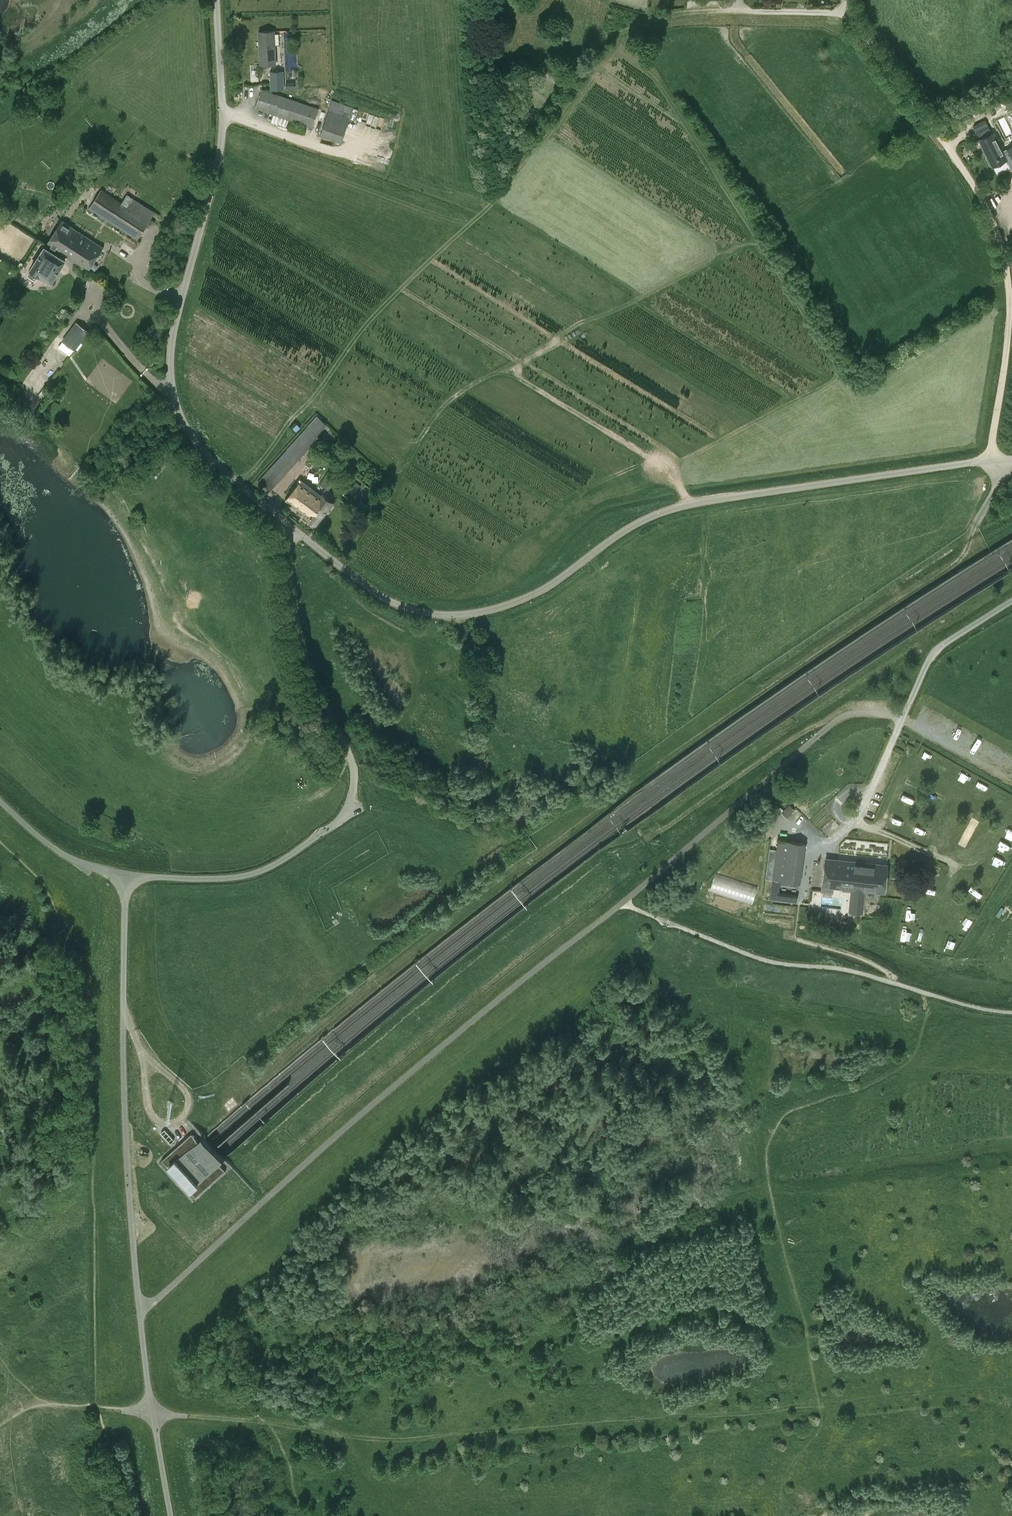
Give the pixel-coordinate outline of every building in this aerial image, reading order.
[(259,41),(254,41),(255,47),(259,47),(260,65),(276,64),(274,31),(259,32),(259,41)] [(284,89),(283,70),(269,71),(270,89),(284,89)] [(312,128),(318,108),(262,89),(255,108),(293,121),(305,125),(312,128)] [(341,142),(354,107),(332,100),(320,135),(341,142)] [(978,137),(990,131),(984,120),(972,127),(978,137)] [(303,132),(305,125),(293,121),(291,128),(303,132)] [(982,158),(986,167),(991,165),(992,167),(1006,160),(1010,169),(1011,169),(1011,171),(1011,150),(1004,154),(993,132),(979,139),(987,155),(982,158)] [(122,203),(100,189),(88,208),(136,239),(153,212),(127,195),(122,203)] [(67,257),(87,270),(103,246),(62,220),(46,244),(67,257)] [(34,279),(37,278),(39,274),(51,282),(67,257),(46,244),(28,272),(28,275),(34,279)] [(74,350),(89,331),(76,321),(61,340),(74,350)] [(92,386),(119,395),(126,374),(99,365),(92,386)] [(83,387),(80,392),(106,407),(109,402),(83,387)] [(317,435),(327,424),(317,415),(259,480),(270,490),(319,436),(317,435)] [(322,485),(329,490),(335,482),(328,477),(322,485)] [(316,524),(333,502),(322,494),(321,495),(301,480),(286,499),(306,515),(305,516),(316,524)] [(356,482),(349,491),(353,495),(361,485),(356,482)] [(973,788),(982,792),(985,784),(976,780),(973,788)] [(932,792),(930,799),(936,801),(938,794),(932,792)] [(789,805),(782,812),(787,817),(794,810),(789,805)] [(801,883),(806,841),(778,839),(773,879),(801,883)] [(1002,843),(999,850),(1008,853),(1011,846),(1002,843)] [(849,912),(863,914),(866,890),(884,892),(887,866),(825,859),(822,885),(851,889),(849,912)] [(714,875),(710,892),(753,902),(757,885),(714,875)] [(980,903),(983,895),(974,891),(970,899),(980,903)] [(169,1167),(190,1190),(189,1190),(196,1197),(226,1171),(220,1164),(225,1159),(203,1135),(198,1140),(192,1133),(162,1160),(168,1168),(169,1167)]
